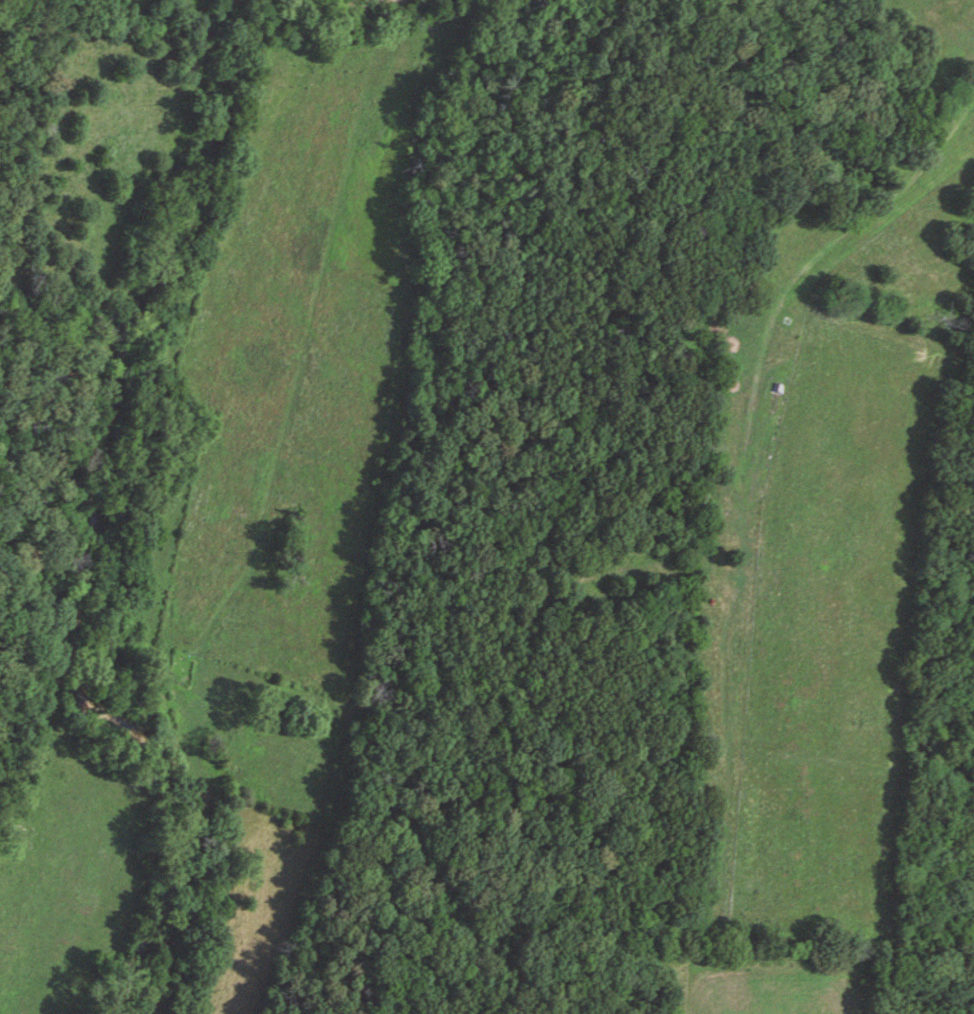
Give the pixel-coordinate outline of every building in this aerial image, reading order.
[(781,403),(785,388),(777,385),(773,401),(781,403)]
